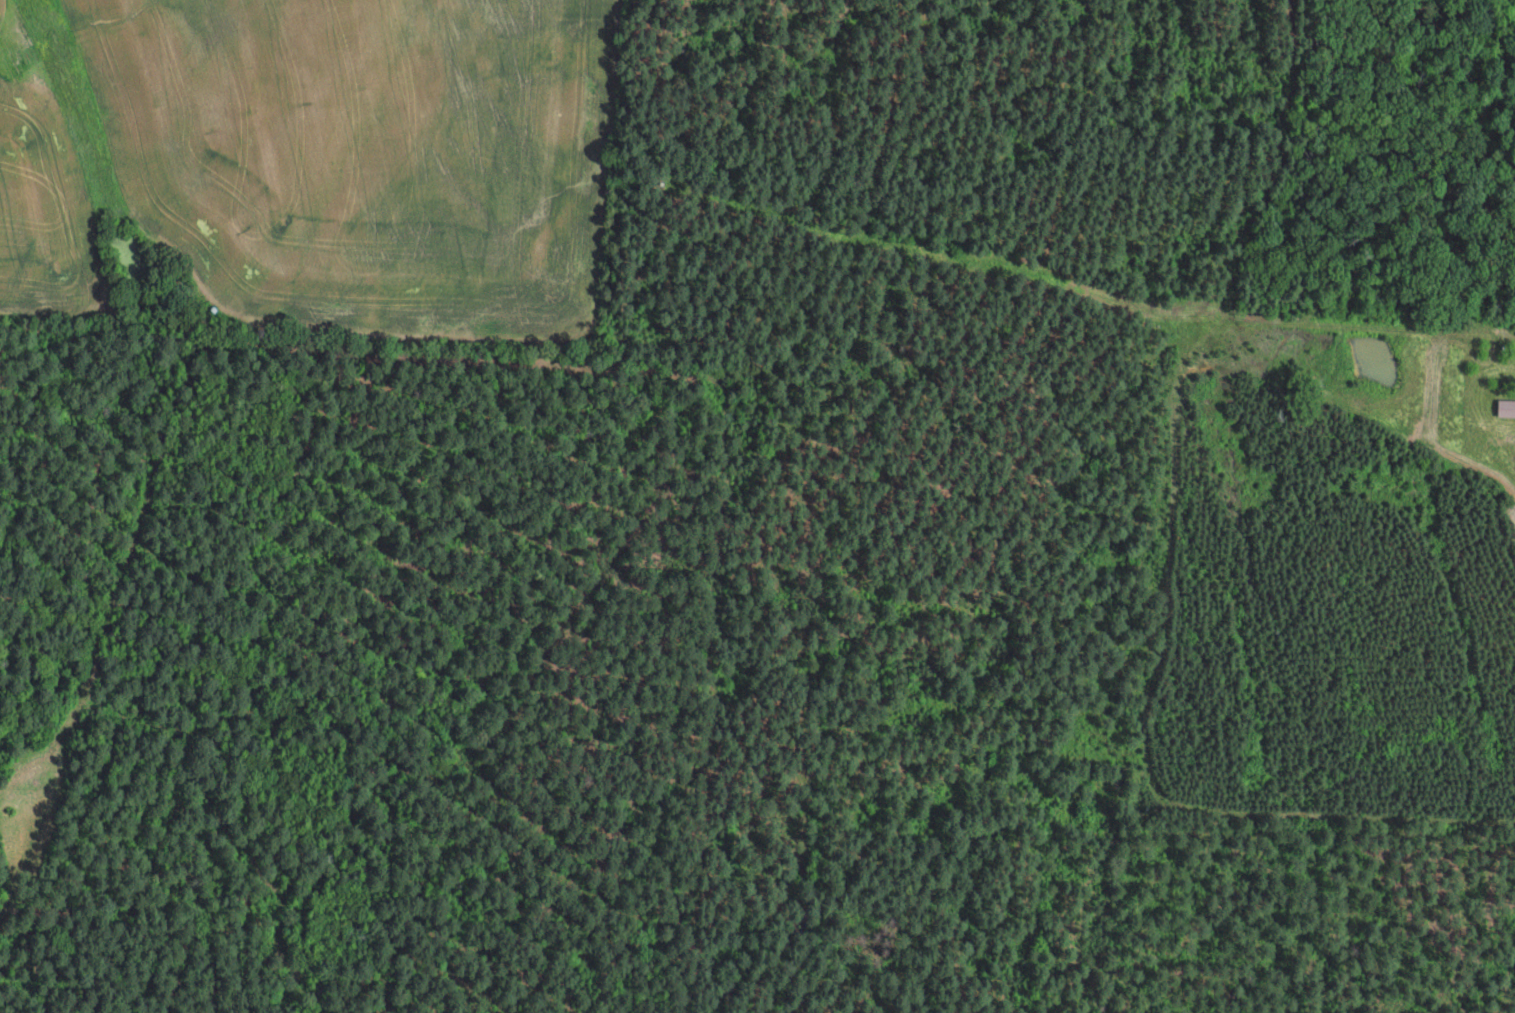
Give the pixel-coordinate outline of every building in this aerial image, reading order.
[(1502,399),(1501,416),(1514,417),(1514,400),(1502,399)]
